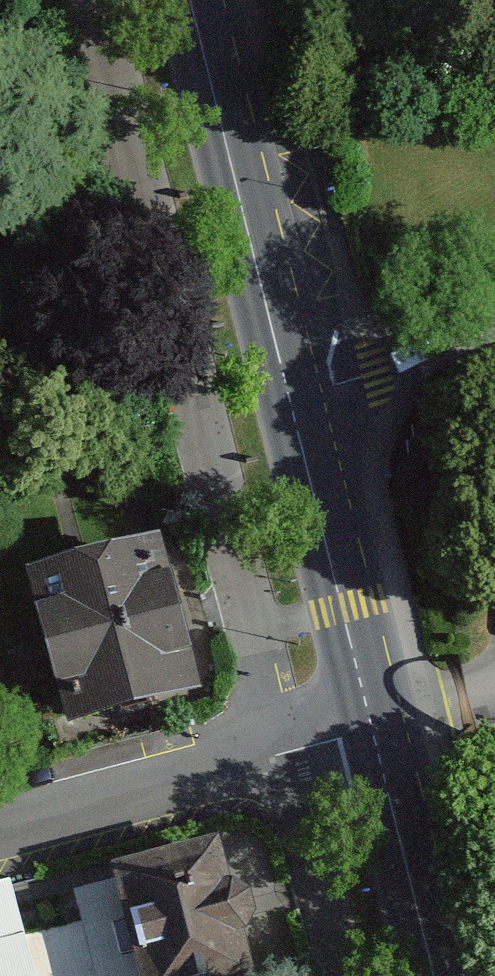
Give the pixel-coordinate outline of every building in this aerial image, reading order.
[(78,562),(29,575),(68,723),(195,690),(156,542),(78,562)] [(111,880),(137,975),(254,975),(246,947),(258,927),(254,917),(251,907),(232,892),(219,851),(111,880)] [(9,884),(0,887),(0,975),(32,975),(12,894),(9,884)]
